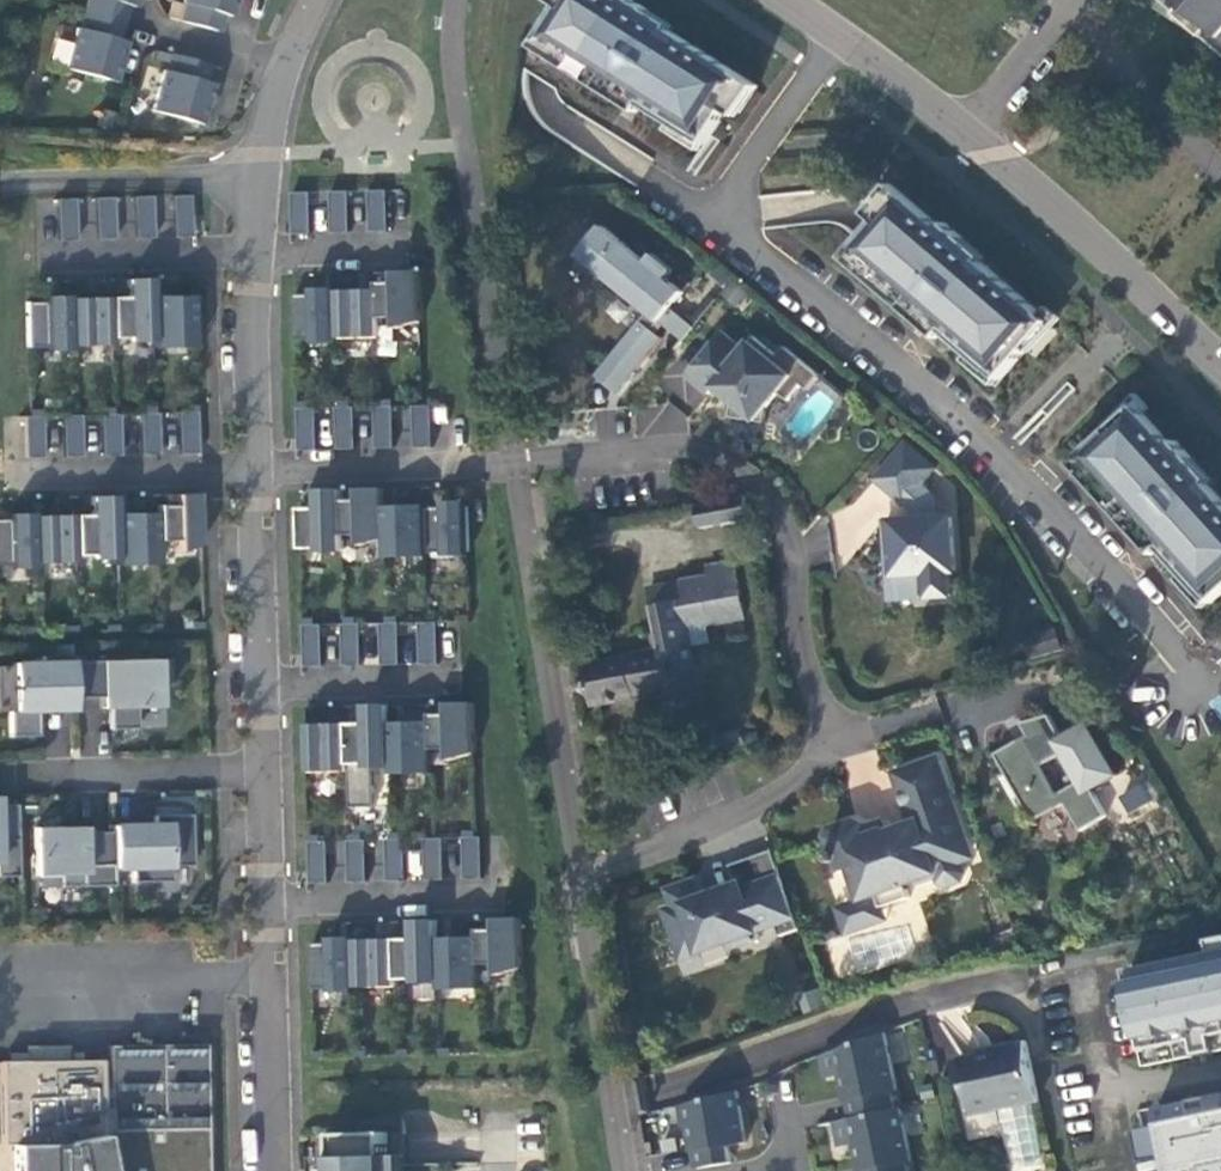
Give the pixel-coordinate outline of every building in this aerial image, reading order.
[(84,12),(122,22),(127,5),(124,4),(125,0),(87,0),(84,12)] [(181,3),(185,4),(180,21),(217,31),(222,15),(220,14),(224,0),(182,0),(181,3)] [(220,14),(222,15),(229,16),(234,0),(224,0),(220,14)] [(535,47),(551,57),(556,49),(614,85),(609,93),(627,104),(640,112),(645,105),(707,144),(727,112),(748,80),(670,31),(673,26),(633,0),(626,0),(625,2),(621,0),(565,0),(561,6),(535,47)] [(1181,14),(1187,6),(1213,28),(1206,36),(1220,49),(1220,0),(1165,0),(1181,14)] [(76,28),(64,68),(112,82),(119,60),(109,58),(114,39),(117,39),(122,22),(84,12),(79,29),(76,28)] [(114,39),(109,58),(119,60),(124,41),(117,39),(114,39)] [(556,49),(551,57),(609,93),(614,85),(556,49)] [(162,70),(151,111),(199,124),(205,102),(196,100),(201,81),(204,81),(209,64),(170,54),(166,71),(162,70)] [(759,86),(748,80),(727,112),(737,117),(759,86)] [(201,81),(196,100),(205,102),(211,84),(204,81),(201,81)] [(878,222),(902,193),(892,184),(869,214),(878,222)] [(389,190),(370,191),(371,232),(390,232),(389,190)] [(350,191),(331,192),(332,234),(351,233),(350,191)] [(312,192),(293,193),(294,234),(313,234),(312,192)] [(878,222),(846,258),(860,270),(866,263),(918,307),(912,314),(928,329),(940,339),(946,332),(1001,380),(1026,351),(1051,322),(982,261),(985,258),(945,223),(942,227),(902,193),(878,222)] [(190,195),(171,195),(172,238),(191,237),(190,195)] [(152,196),(133,197),(134,238),(152,238),(152,196)] [(113,197),(94,197),(95,239),(114,239),(113,197)] [(74,198),(56,198),(57,240),(75,240),(74,198)] [(661,321),(684,341),(695,327),(671,308),(684,292),(668,279),(675,271),(654,254),(648,262),(603,225),(579,255),(649,313),(614,355),(635,372),(663,338),(653,330),(661,321)] [(866,263),(860,270),(912,314),(918,307),(866,263)] [(379,283),(379,290),(380,318),(398,317),(398,329),(422,322),(420,271),(397,272),(397,283),(389,283),(379,283)] [(152,340),(151,296),(151,278),(126,278),(127,296),(119,297),(109,297),(110,337),(128,336),(128,340),(152,340)] [(338,338),(337,291),(337,288),(322,289),(313,289),(314,294),(296,295),(297,340),(314,340),(315,343),(338,342),(338,338)] [(380,318),(379,290),(359,291),(337,291),(338,338),(380,337),(380,318)] [(67,298),(67,295),(53,296),(43,296),(43,301),(25,302),(27,347),(44,347),(45,350),(68,349),(68,345),(67,298)] [(172,295),(151,296),(152,340),(152,341),(194,340),(193,295),(172,295)] [(110,337),(109,297),(87,298),(67,298),(68,345),(110,343),(110,337)] [(808,389),(820,375),(785,347),(778,356),(755,337),(745,349),(723,331),(687,375),(710,394),(715,388),(721,380),(738,394),(732,401),(730,417),(765,423),(767,408),(780,392),(789,400),(802,384),(808,389)] [(635,372),(614,355),(597,376),(618,393),(635,372)] [(721,380),(715,388),(732,401),(738,394),(721,380)] [(424,406),(414,406),(415,448),(434,447),(433,405),(424,406)] [(382,406),(376,407),(377,449),(395,448),(394,406),(382,406)] [(1073,463),(1086,477),(1092,471),(1138,522),(1131,527),(1146,544),(1156,555),(1163,549),(1212,603),(1220,595),(1220,499),(1207,484),(1211,480),(1176,440),(1172,445),(1136,406),(1108,431),(1073,463)] [(340,408),(337,408),(338,450),(357,449),(356,407),(340,408)] [(317,408),(299,409),(300,451),(318,450),(317,408)] [(154,413),(138,413),(139,454),(158,454),(157,412),(154,413)] [(196,412),(177,412),(178,454),(197,453),(196,412)] [(112,413),(100,414),(101,456),(120,455),(119,413),(112,413)] [(70,414),(61,415),(62,456),(81,456),(80,415),(70,414)] [(28,416),(23,416),(23,458),(43,457),(41,415),(28,416)] [(922,597),(952,595),(951,572),(957,571),(953,517),(938,519),(936,499),(921,486),(936,469),(907,443),(875,479),(905,504),(921,503),(922,519),(913,520),(893,522),(895,548),(887,549),(889,576),(921,574),(922,597)] [(1092,471),(1086,477),(1131,527),(1138,522),(1092,471)] [(386,539),(385,506),(384,488),(360,490),(361,500),(351,500),(343,501),(344,535),(362,534),(362,546),(386,539)] [(344,535),(343,501),(342,490),(318,490),(319,508),(313,508),(301,509),(302,549),(320,548),(320,552),(344,551),(344,535)] [(156,505),(156,513),(157,540),(175,540),(175,550),(199,544),(198,493),(174,494),(174,505),(165,505),(156,505)] [(116,557),(114,513),(114,495),(90,496),(91,514),(81,514),(73,514),(74,555),(92,554),(92,557),(116,557)] [(752,519),(747,496),(697,505),(702,529),(752,519)] [(445,507),(427,508),(428,550),(428,553),(446,553),(446,556),(469,555),(468,501),(453,502),(445,502),(445,507)] [(913,520),(922,519),(921,503),(905,504),(912,510),(913,520)] [(428,550),(427,508),(426,506),(405,506),(385,506),(386,539),(386,552),(428,550)] [(31,516),(31,512),(16,513),(7,514),(7,519),(0,519),(0,564),(8,564),(8,568),(32,567),(32,562),(31,516)] [(157,540),(156,513),(136,513),(114,513),(116,557),(116,559),(158,558),(157,540)] [(74,555),(73,514),(51,515),(31,516),(32,562),(74,562),(74,555)] [(698,687),(692,645),(696,644),(694,627),(709,624),(746,618),(735,562),(718,566),(720,575),(684,582),(687,601),(654,606),(652,606),(661,650),(645,653),(585,665),(588,680),(587,678),(585,678),(584,678),(583,677),(581,677),(580,678),(578,678),(576,680),(575,682),(574,685),(574,686),(575,690),(577,693),(579,694),(582,695),(583,695),(585,694),(586,694),(588,693),(590,691),(590,690),(594,705),(698,687)] [(891,600),(922,597),(921,574),(889,576),(891,600)] [(687,601),(684,582),(684,581),(651,588),(654,606),(687,601)] [(400,622),(381,623),(382,665),(401,664),(400,622)] [(439,622),(420,622),(421,664),(440,663),(439,622)] [(361,623),(342,624),(343,666),(362,665),(361,623)] [(323,624),(304,625),(305,667),(324,666),(323,624)] [(694,627),(696,644),(713,642),(709,624),(694,627)] [(1033,657),(1062,649),(1056,630),(1027,639),(1033,657)] [(71,655),(41,656),(41,662),(12,663),(12,666),(0,666),(0,711),(8,711),(9,737),(39,736),(38,711),(38,699),(72,697),(71,661),(71,655)] [(71,661),(72,697),(108,697),(109,729),(135,728),(135,707),(156,707),(155,659),(71,661)] [(72,709),(72,697),(38,699),(38,711),(72,709)] [(432,715),(432,722),(433,750),(451,749),(451,760),(475,753),(474,703),(449,703),(450,714),(442,714),(432,715)] [(391,766),(390,722),(390,705),(366,706),(366,724),(359,724),(348,724),(350,764),(367,763),(367,767),(391,766)] [(1108,816),(1094,790),(1119,775),(1089,723),(1063,738),(1050,715),(1022,723),(1028,735),(996,754),(1034,822),(1066,803),(1082,831),(1108,816)] [(433,750),(432,722),(409,722),(390,722),(391,766),(391,768),(433,767),(433,750)] [(350,775),(350,764),(348,724),(329,725),(306,725),(308,776),(350,775)] [(721,751),(744,744),(740,731),(717,737),(721,751)] [(883,907),(911,897),(907,885),(938,873),(941,881),(948,885),(962,881),(966,873),(961,862),(959,855),(971,851),(938,757),(894,773),(912,824),(915,833),(892,841),(889,832),(888,830),(868,837),(865,828),(864,824),(856,821),(832,829),(829,837),(834,852),(831,853),(834,863),(838,862),(841,873),(853,870),(864,899),(879,894),(883,907)] [(17,876),(15,804),(0,804),(0,876),(17,876)] [(190,815),(152,815),(153,831),(142,831),(142,825),(111,825),(111,831),(112,867),(130,867),(130,882),(169,882),(169,866),(191,866),(190,815)] [(888,830),(885,821),(865,828),(868,837),(888,830)] [(892,841),(915,833),(912,824),(889,832),(892,841)] [(70,827),(33,827),(34,875),(59,875),(59,887),(113,885),(112,867),(111,831),(81,832),(70,832),(70,827)] [(482,837),(464,837),(465,879),(484,879),(482,837)] [(444,838),(425,838),(427,880),(445,880),(444,838)] [(405,839),(387,839),(388,881),(406,881),(405,839)] [(367,840),(348,840),(349,882),(368,882),(367,840)] [(328,841),(310,841),(311,883),(329,883),(328,841)] [(781,936),(801,930),(773,851),(731,865),(738,885),(721,891),(722,896),(703,903),(696,881),(669,890),(675,907),(667,910),(677,938),(694,932),(702,952),(728,943),(730,948),(751,941),(750,935),(777,925),(781,936)] [(879,894),(864,899),(839,908),(848,933),(887,919),(883,907),(879,894)] [(479,937),(480,965),(498,964),(499,975),(522,969),(521,918),(497,919),(497,929),(490,930),(479,930),(479,937)] [(439,982),(438,938),(437,920),(413,921),(414,939),(405,939),(396,939),(397,979),(415,978),(415,982),(439,982)] [(684,959),(702,952),(694,932),(677,938),(684,959)] [(355,987),(354,941),(354,937),(340,938),(330,938),(330,943),(312,943),(313,989),(332,989),(331,993),(355,991),(355,987)] [(481,982),(480,965),(479,937),(461,937),(438,938),(439,982),(439,984),(481,982)] [(397,979),(396,939),(376,940),(354,941),(355,987),(397,986),(397,979)] [(1107,968),(1136,1072),(1220,1053),(1220,944),(1107,968)] [(844,1075),(852,1118),(896,1109),(892,1092),(897,1090),(886,1032),(823,1055),(828,1078),(844,1075)] [(1039,1102),(1026,1040),(993,1047),(994,1050),(961,1057),(972,1115),(975,1115),(1000,1109),(1039,1102)] [(206,1045),(109,1046),(109,1090),(101,1090),(101,1060),(1,1062),(2,1145),(15,1145),(15,1170),(208,1170),(206,1045)] [(691,1125),(698,1168),(733,1162),(730,1146),(747,1143),(738,1091),(682,1106),(685,1126),(691,1125)] [(1146,1108),(1161,1170),(1220,1170),(1220,1091),(1146,1108)] [(837,1121),(842,1146),(857,1143),(863,1170),(908,1170),(906,1162),(912,1161),(901,1108),(896,1109),(852,1118),(837,1121)] [(1000,1109),(975,1115),(977,1128),(983,1132),(999,1129),(1003,1123),(1000,1109)] [(1135,1158),(1151,1156),(1146,1126),(1130,1129),(1135,1158)] [(388,1132),(335,1134),(336,1157),(336,1170),(389,1170),(388,1155),(388,1132)] [(388,1155),(389,1170),(405,1170),(404,1155),(388,1155)] [(336,1157),(320,1158),(320,1170),(336,1170),(336,1157)]
